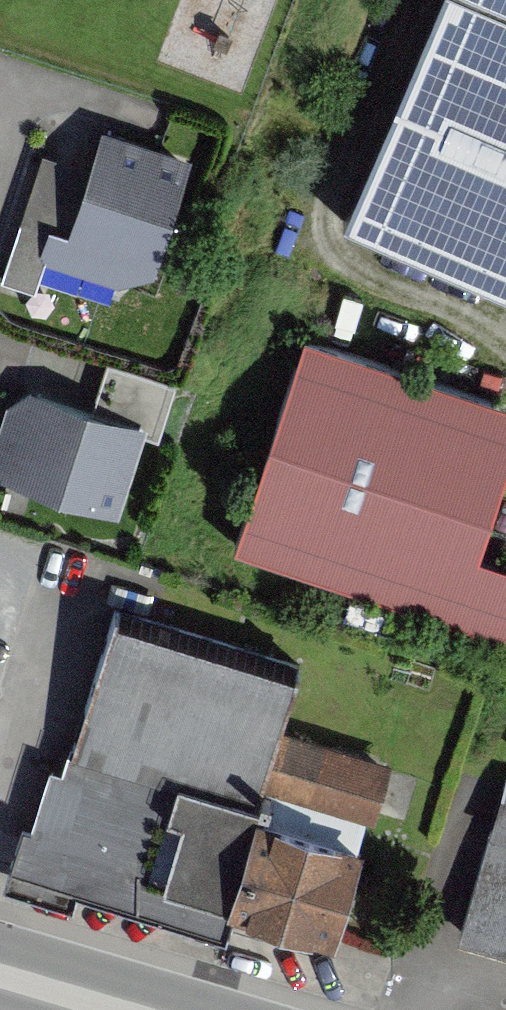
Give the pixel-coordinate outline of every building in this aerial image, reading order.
[(505,292),(505,0),(438,0),(342,221),(505,292)] [(154,273),(191,155),(102,128),(89,167),(68,234),(49,228),(39,259),(118,283),(154,273)] [(68,234),(89,167),(43,153),(22,219),(49,228),(68,234)] [(235,546),(505,635),(505,558),(479,550),(505,469),(505,400),(305,334),(235,546)] [(160,436),(177,384),(107,361),(92,406),(147,423),(145,431),(160,436)] [(118,513),(145,431),(147,423),(92,406),(30,386),(7,404),(0,426),(0,472),(1,475),(118,513)] [(282,727),(302,660),(116,604),(74,743),(71,753),(257,809),(264,786),(282,727)] [(392,760),(282,727),(264,786),(374,819),(392,760)] [(72,906),(76,893),(225,938),(234,908),(227,906),(257,809),(71,753),(74,743),(71,742),(62,771),(50,768),(32,827),(23,825),(4,886),(72,906)] [(458,938),(505,952),(505,773),(458,938)] [(257,809),(227,906),(234,908),(335,938),(364,841),(257,809)]
